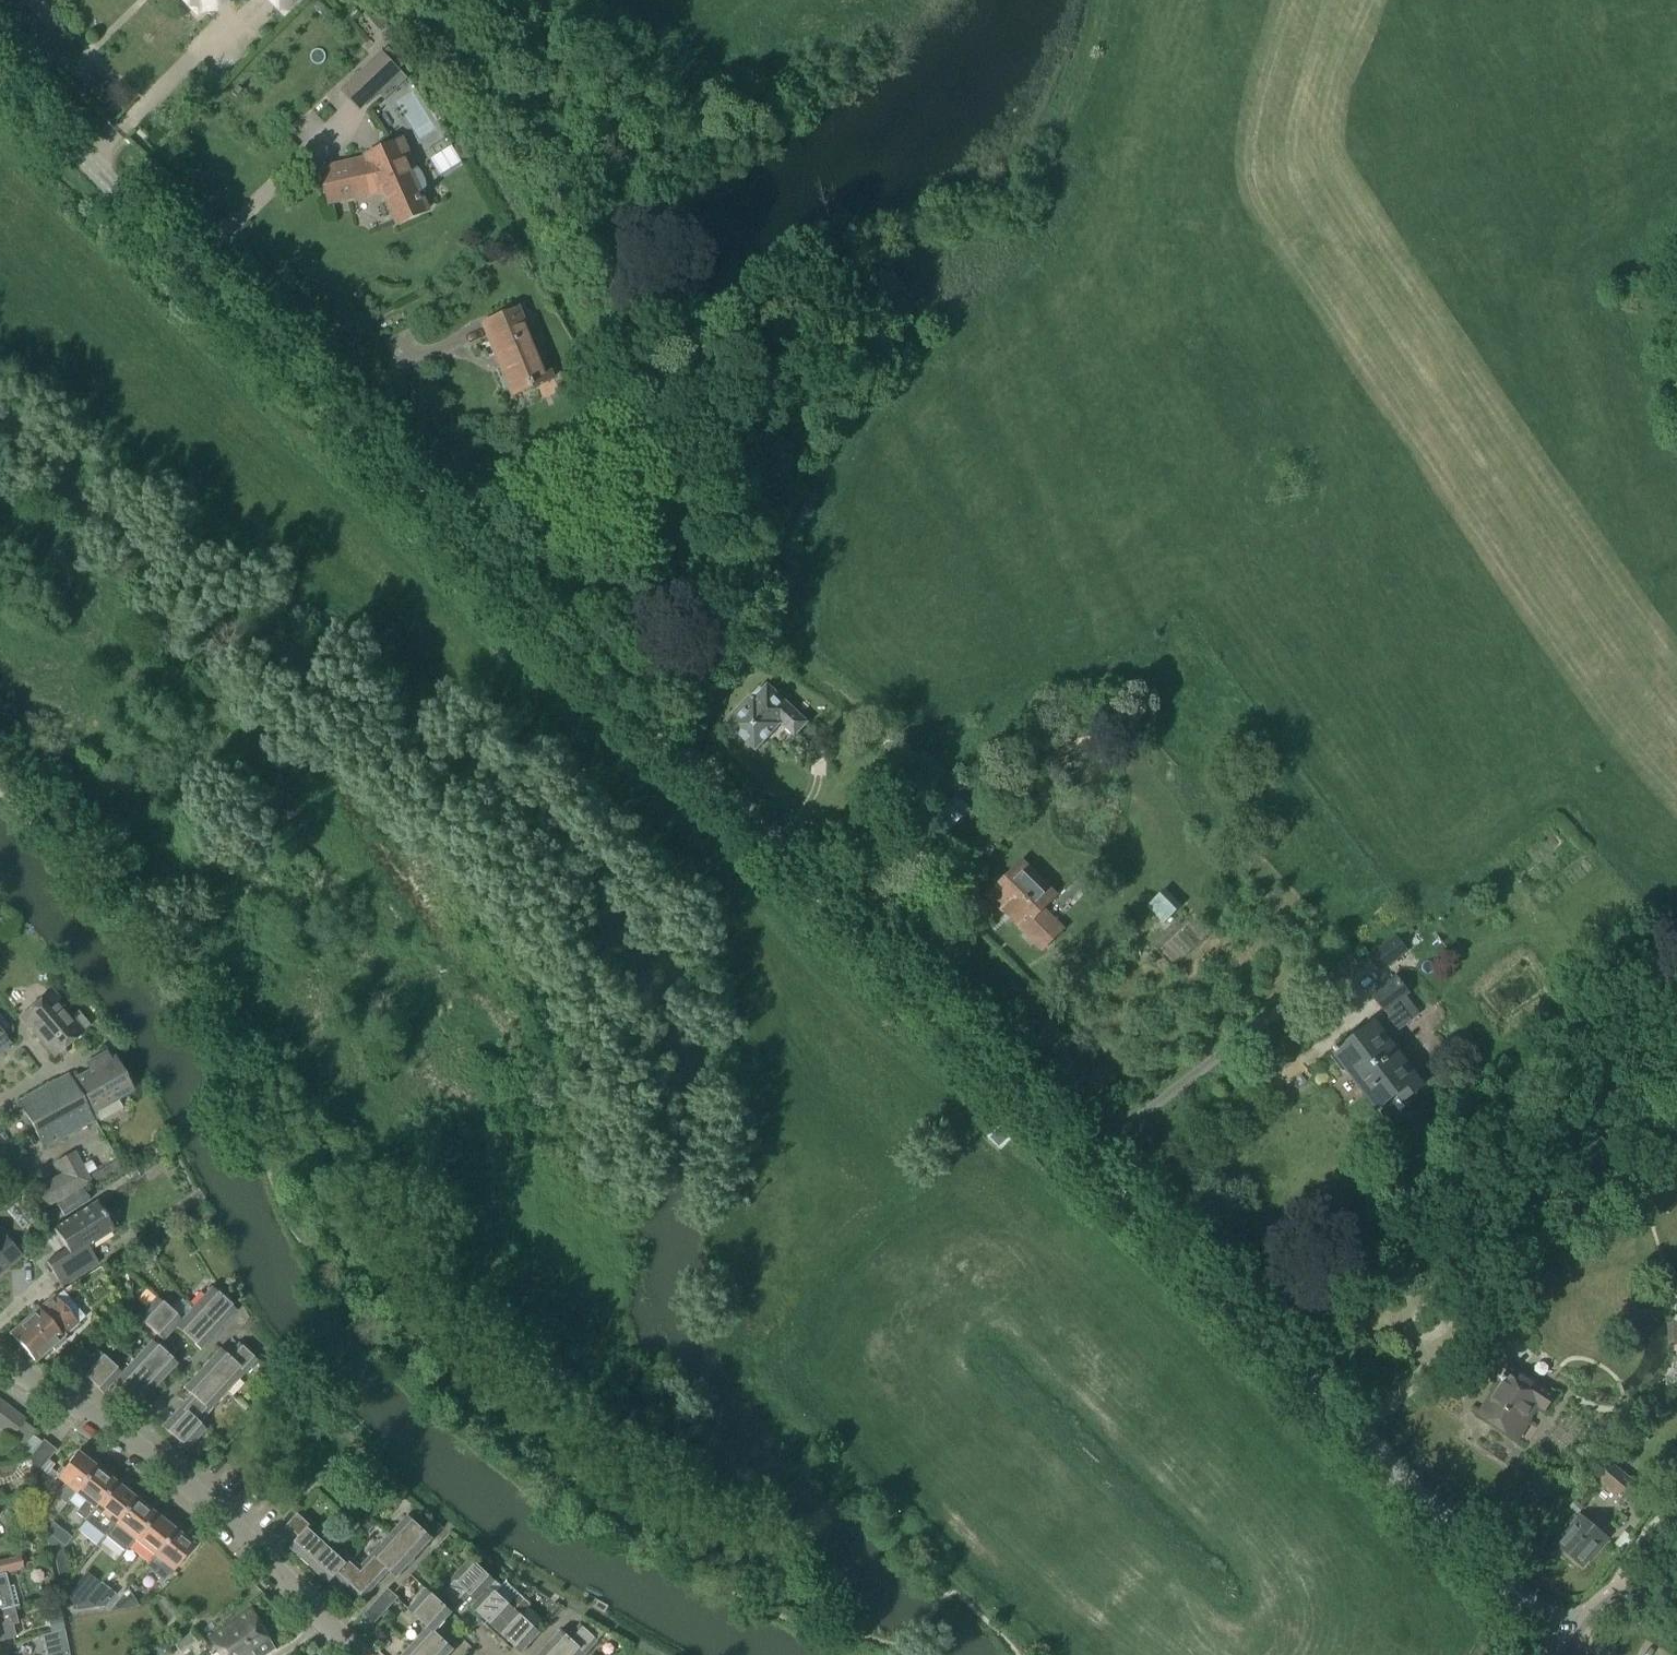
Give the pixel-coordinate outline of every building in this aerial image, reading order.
[(199,15),(215,0),(185,0),(199,15)] [(305,0),(267,0),(280,13),(292,11),(305,0)] [(401,72),(382,52),(368,65),(388,85),(401,72)] [(431,210),(421,187),(426,185),(404,137),(363,155),(365,160),(323,169),(330,204),(384,192),(398,225),(431,210)] [(514,394),(556,377),(545,352),(540,354),(522,311),(487,325),(514,394)] [(809,722),(768,685),(754,700),(752,698),(727,723),(755,750),(781,723),(795,737),(809,722)] [(927,826),(940,840),(970,811),(956,797),(927,826)] [(990,897),(1042,949),(1064,927),(1044,908),(1057,894),(1024,862),(990,897)] [(1183,907),(1165,890),(1147,908),(1165,926),(1183,907)] [(1368,957),(1381,974),(1410,952),(1396,935),(1368,957)] [(1376,1113),(1396,1098),(1401,1105),(1426,1087),(1389,1038),(1412,1021),(1411,1020),(1420,1013),(1407,996),(1410,994),(1397,975),(1372,994),(1389,1017),(1379,1025),(1375,1020),(1332,1054),(1376,1113)] [(50,992),(20,1017),(54,1056),(81,1033),(55,1002),(57,1000),(50,992)] [(9,1043),(0,1033),(0,1051),(9,1043)] [(98,1067),(72,1081),(90,1113),(131,1090),(114,1059),(109,1062),(107,1058),(97,1064),(98,1067)] [(90,1113),(72,1081),(68,1075),(18,1103),(43,1149),(94,1121),(90,1113)] [(32,1192),(42,1211),(120,1167),(116,1161),(88,1177),(74,1152),(55,1163),(62,1175),(32,1192)] [(96,1202),(54,1229),(66,1249),(46,1261),(61,1286),(98,1263),(88,1246),(113,1230),(96,1202)] [(21,1255),(1,1233),(0,1234),(0,1273),(21,1255)] [(193,1306),(218,1330),(236,1310),(211,1287),(193,1306)] [(54,1350),(65,1341),(63,1337),(84,1318),(63,1292),(36,1310),(8,1335),(34,1363),(52,1347),(54,1350)] [(163,1340),(176,1327),(181,1321),(180,1320),(155,1297),(137,1317),(163,1341),(163,1340)] [(200,1349),(218,1330),(193,1306),(180,1320),(181,1321),(176,1327),(200,1349)] [(1557,1394),(1515,1367),(1500,1345),(1509,1339),(1498,1323),(1472,1343),(1498,1377),(1493,1384),(1499,1388),(1481,1415),(1515,1437),(1537,1406),(1545,1412),(1557,1394)] [(116,1380),(135,1398),(140,1403),(177,1365),(151,1340),(151,1341),(120,1373),(121,1374),(116,1380)] [(227,1392),(256,1361),(238,1343),(227,1356),(219,1349),(201,1368),(227,1392)] [(96,1350),(76,1370),(102,1394),(116,1380),(121,1374),(120,1373),(96,1350)] [(201,1368),(183,1388),(191,1394),(184,1402),(203,1419),(227,1392),(201,1368)] [(12,1438),(25,1420),(0,1402),(0,1429),(12,1438)] [(161,1427),(186,1450),(187,1451),(210,1425),(203,1419),(184,1402),(161,1427)] [(1649,1440),(1644,1435),(1636,1442),(1641,1447),(1649,1440)] [(42,1444),(30,1458),(34,1477),(41,1468),(55,1480),(57,1478),(64,1484),(55,1496),(57,1497),(43,1516),(46,1531),(49,1527),(69,1501),(75,1493),(96,1468),(95,1467),(77,1452),(62,1471),(47,1461),(55,1451),(44,1442),(42,1444)] [(1600,1481),(1620,1499),(1634,1482),(1614,1465),(1600,1481)] [(76,1513),(85,1520),(115,1483),(96,1468),(75,1493),(85,1501),(76,1513)] [(104,1537),(114,1524),(134,1499),(115,1483),(85,1520),(84,1521),(104,1537)] [(106,1534),(104,1537),(124,1553),(134,1540),(139,1534),(154,1515),(134,1499),(114,1524),(106,1534)] [(1583,1507),(1574,1500),(1568,1508),(1577,1514),(1583,1507)] [(333,1540),(326,1534),(302,1511),(285,1529),(297,1541),(290,1549),(310,1566),(333,1540)] [(1556,1545),(1583,1568),(1607,1539),(1580,1515),(1579,1517),(1575,1514),(1561,1532),(1564,1535),(1556,1545)] [(172,1534),(174,1531),(154,1515),(139,1534),(134,1540),(153,1556),(172,1534)] [(435,1541),(433,1539),(409,1516),(391,1536),(416,1559),(435,1541)] [(371,1518),(364,1526),(370,1531),(377,1523),(371,1518)] [(145,1567),(129,1587),(138,1594),(162,1563),(172,1571),(192,1546),(174,1531),(172,1534),(153,1556),(145,1567)] [(65,1546),(50,1535),(47,1539),(51,1563),(55,1559),(63,1549),(65,1546)] [(391,1536),(373,1555),(391,1572),(398,1578),(416,1559),(391,1536)] [(310,1566),(330,1584),(336,1577),(345,1585),(362,1566),(333,1540),(310,1566)] [(63,1549),(55,1559),(58,1574),(68,1572),(63,1549)] [(362,1566),(345,1585),(363,1601),(391,1572),(373,1555),(362,1566)] [(0,1561),(0,1574),(6,1573),(23,1569),(20,1556),(0,1561)] [(471,1559),(441,1591),(460,1608),(471,1595),(489,1575),(471,1559)] [(88,1571),(70,1592),(83,1602),(101,1581),(88,1571)] [(4,1609),(13,1607),(19,1606),(14,1586),(9,1587),(6,1573),(0,1574),(0,1610),(4,1609)] [(489,1575),(471,1595),(478,1601),(473,1607),(480,1614),(477,1617),(489,1628),(511,1604),(493,1587),(497,1582),(489,1575)] [(101,1583),(83,1605),(75,1606),(76,1611),(106,1607),(116,1595),(101,1583)] [(376,1602),(387,1612),(400,1599),(389,1588),(376,1602)] [(140,1607),(128,1589),(110,1612),(140,1607)] [(437,1633),(445,1624),(455,1614),(429,1590),(410,1610),(429,1627),(437,1633)] [(520,1595),(511,1604),(489,1628),(512,1650),(516,1647),(524,1654),(543,1634),(523,1616),(532,1606),(520,1595)] [(387,1612),(376,1602),(363,1615),(374,1625),(387,1612)] [(15,1637),(12,1624),(17,1623),(13,1607),(0,1610),(0,1641),(15,1637)] [(252,1610),(210,1638),(221,1654),(268,1654),(277,1650),(252,1610)] [(60,1615),(47,1618),(50,1632),(63,1630),(60,1615)] [(567,1654),(589,1654),(601,1642),(583,1625),(571,1637),(563,1631),(553,1642),(567,1654)] [(429,1627),(411,1646),(421,1654),(452,1654),(456,1651),(437,1633),(429,1627)] [(63,1630),(41,1636),(46,1654),(68,1654),(63,1630)] [(176,1645),(183,1654),(198,1643),(192,1634),(176,1645)] [(553,1642),(541,1654),(567,1654),(553,1642)] [(403,1654),(421,1654),(411,1646),(403,1654)]
